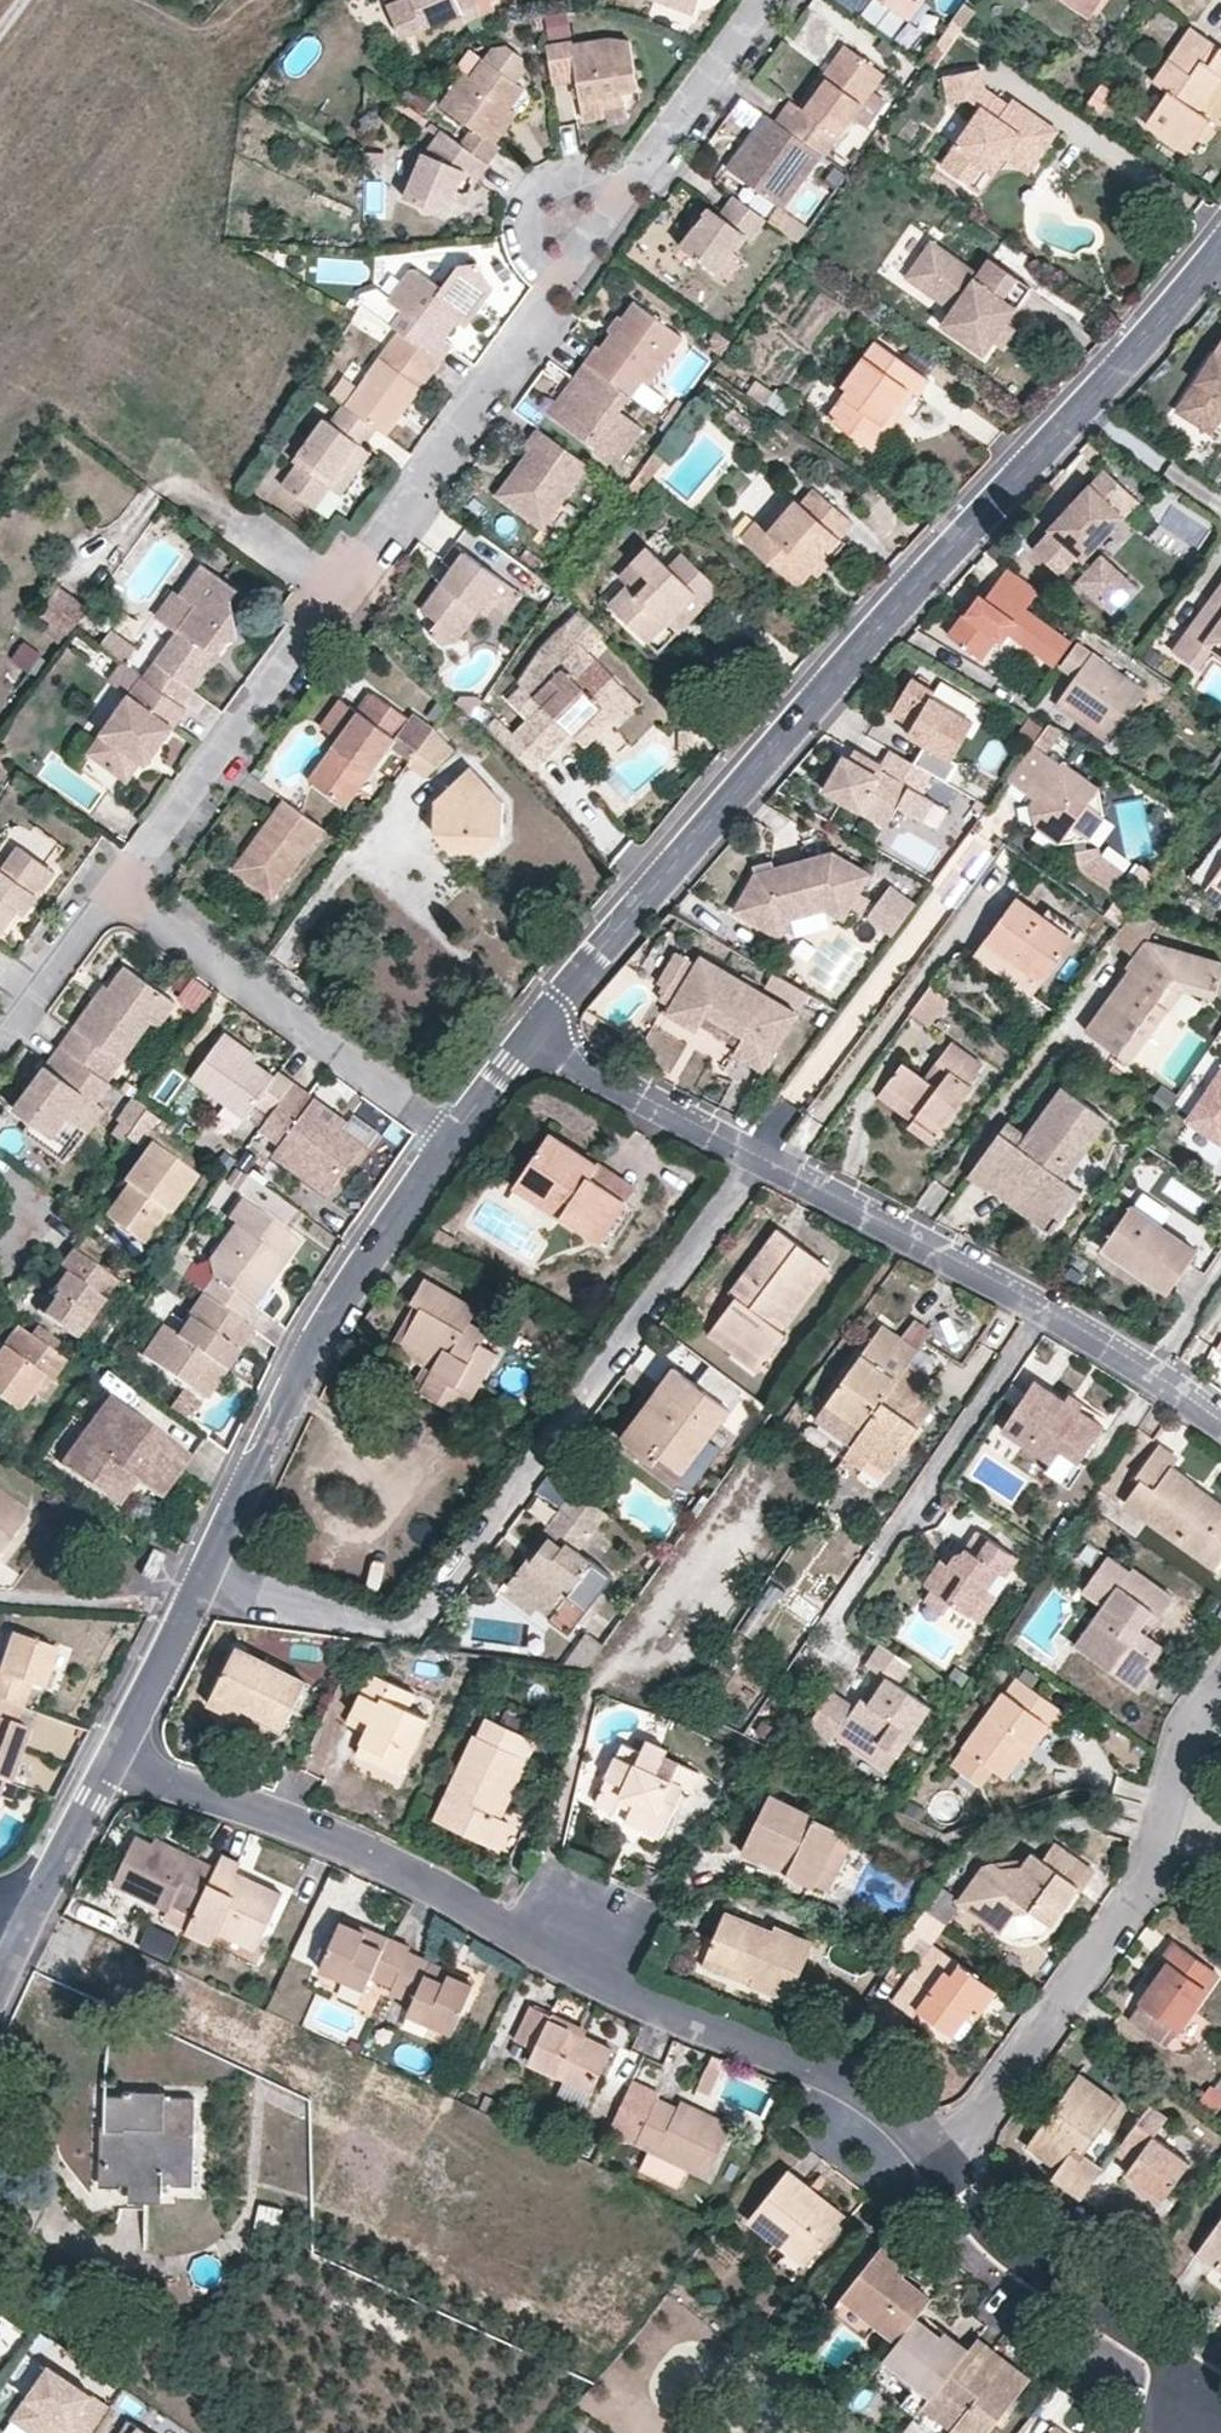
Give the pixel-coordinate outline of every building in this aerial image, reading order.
[(365,1),(363,0),(343,0),(338,8),(355,18),(365,1)] [(402,41),(481,8),(478,0),(384,0),(402,41)] [(692,14),(697,0),(659,0),(692,14)] [(898,13),(907,0),(880,0),(898,13)] [(911,22),(923,5),(915,0),(907,0),(898,13),(911,22)] [(1090,17),(1102,0),(1067,0),(1090,17)] [(543,19),(548,47),(571,43),(566,15),(543,19)] [(1200,111),(1220,80),(1220,49),(1216,57),(1209,52),(1216,42),(1192,27),(1155,81),(1169,90),(1147,123),(1188,151),(1211,118),(1200,111)] [(553,82),(576,78),(583,121),(610,117),(609,108),(624,106),(623,92),(637,90),(628,43),(610,40),(572,47),(571,43),(548,47),(553,82)] [(1216,42),(1209,52),(1216,57),(1220,49),(1220,45),(1216,42)] [(779,125),(824,158),(884,72),(843,44),(799,109),(792,104),(779,125)] [(521,74),(518,60),(505,51),(491,53),(483,66),(513,86),(521,74)] [(472,81),(483,66),(469,56),(458,71),(464,76),(472,81)] [(507,128),(500,123),(509,110),(521,91),(513,86),(483,66),(472,81),(464,76),(441,110),(471,132),(460,148),(489,168),(500,151),(494,146),(507,128)] [(1012,104),(1006,113),(994,105),(1000,96),(990,89),(985,68),(948,76),(953,102),(969,99),(981,107),(943,166),(971,184),(983,167),(984,166),(992,152),(1011,165),(1024,145),(1041,157),(1059,129),(1016,98),(1012,104)] [(1087,99),(1101,109),(1113,90),(1100,81),(1087,99)] [(1006,113),(1012,104),(1000,96),(994,105),(1006,113)] [(427,120),(435,108),(419,97),(410,109),(427,120)] [(516,115),(509,110),(500,123),(507,128),(516,115)] [(786,212),(824,158),(779,125),(766,117),(745,149),(752,154),(736,177),(767,198),(786,212)] [(448,219),(455,203),(466,178),(478,184),(489,168),(460,148),(443,135),(426,158),(424,157),(405,201),(448,219)] [(1041,157),(1024,145),(1011,165),(1028,176),(1041,157)] [(752,154),(745,149),(728,173),(736,177),(752,154)] [(1001,179),(1011,165),(992,152),(984,166),(1001,179)] [(368,177),(387,177),(387,160),(368,160),(368,177)] [(847,174),(836,166),(825,183),(836,190),(847,174)] [(478,184),(466,178),(455,203),(468,208),(478,184)] [(734,196),(721,216),(710,209),(680,248),(717,274),(733,251),(745,235),(754,240),(768,220),(768,219),(734,196)] [(1030,285),(987,255),(978,270),(931,237),(906,272),(953,305),(944,320),(985,348),(996,333),(1008,316),(1030,285)] [(717,274),(724,280),(741,257),(733,251),(717,274)] [(478,260),(458,262),(442,284),(417,266),(406,267),(384,299),(398,309),(388,324),(396,330),(436,360),(437,360),(448,344),(442,338),(460,314),(468,318),(489,287),(478,260)] [(631,396),(643,381),(649,385),(682,339),(635,306),(602,351),(598,348),(586,364),(631,396)] [(1018,322),(1008,316),(996,333),(1005,340),(1018,322)] [(383,348),(424,377),(436,360),(396,330),(383,348)] [(1217,346),(1181,401),(1216,425),(1220,418),(1220,340),(1217,346)] [(829,418),(866,445),(907,387),(917,394),(919,395),(931,378),(879,341),(846,384),(850,387),(829,418)] [(373,425),(384,433),(424,377),(383,348),(365,374),(343,404),(373,425)] [(343,404),(365,374),(348,362),(326,392),(343,404)] [(574,385),(582,390),(559,423),(619,465),(644,428),(620,413),(631,396),(586,364),(574,385)] [(551,418),(559,423),(582,390),(574,385),(551,418)] [(917,394),(907,387),(866,445),(876,451),(917,394)] [(1212,431),(1216,425),(1181,401),(1176,407),(1212,431)] [(331,421),(324,417),(295,459),(298,461),(283,483),(316,505),(330,485),(351,456),(359,461),(368,448),(361,442),(373,425),(343,404),(331,421)] [(516,478),(523,483),(508,505),(546,530),(567,501),(590,467),(540,431),(527,451),(532,454),(516,478)] [(330,485),(338,490),(359,461),(351,456),(330,485)] [(1122,482),(1107,469),(1050,528),(1056,534),(1047,544),(1041,538),(1011,568),(1039,587),(1064,561),(1074,551),(1084,561),(1126,516),(1107,497),(1122,482)] [(502,500),(508,505),(523,483),(516,478),(502,500)] [(1126,516),(1141,501),(1122,482),(1107,497),(1126,516)] [(854,520),(815,488),(802,504),(791,494),(763,525),(758,521),(743,538),(798,585),(812,569),(840,537),(854,520)] [(581,511),(567,501),(546,530),(561,541),(581,511)] [(846,542),(840,537),(812,569),(820,575),(836,558),(833,556),(846,542)] [(611,604),(659,651),(721,588),(685,553),(671,567),(650,547),(621,576),(630,585),(611,604)] [(441,643),(462,642),(504,581),(456,549),(445,564),(453,573),(445,584),(425,612),(439,623),(431,635),(441,643)] [(1092,568),(1084,561),(1074,551),(1064,561),(1083,579),(1092,568)] [(1132,588),(1103,558),(1092,568),(1083,579),(1079,582),(1108,611),(1132,588)] [(238,637),(231,598),(237,589),(200,562),(181,589),(200,604),(195,605),(144,675),(143,676),(178,701),(190,685),(193,687),(229,638),(238,637)] [(445,584),(453,573),(445,564),(435,577),(445,584)] [(998,639),(1002,642),(1009,633),(1052,666),(1072,639),(1028,608),(1040,588),(1039,587),(1011,568),(1009,567),(987,596),(983,593),(966,617),(963,614),(949,634),(984,658),(998,639)] [(34,615),(64,636),(87,604),(57,583),(34,615)] [(1218,600),(1220,596),(1220,583),(1212,596),(1218,600)] [(1218,600),(1212,596),(1175,648),(1201,666),(1215,647),(1220,651),(1220,596),(1218,600)] [(595,656),(611,641),(578,609),(543,647),(517,685),(519,686),(505,701),(525,719),(526,718),(540,702),(532,693),(561,664),(574,677),(595,656)] [(124,662),(136,646),(113,628),(101,645),(124,662)] [(22,638),(9,658),(31,671),(44,651),(22,638)] [(1118,731),(1147,692),(1078,641),(1061,666),(1076,676),(1065,692),(1118,731)] [(595,656),(574,677),(561,664),(532,693),(540,702),(526,718),(551,741),(565,727),(570,732),(597,705),(609,716),(614,721),(636,698),(595,656)] [(138,760),(151,741),(158,746),(187,707),(178,701),(143,676),(124,662),(110,682),(116,686),(130,695),(88,752),(125,778),(138,760)] [(977,722),(935,697),(939,690),(916,677),(896,711),(918,724),(912,733),(928,743),(955,759),(977,722)] [(1111,740),(1118,731),(1065,692),(1058,701),(1111,740)] [(352,705),(331,733),(338,738),(308,779),(343,805),(393,739),(415,754),(434,728),(411,713),(407,718),(374,694),(361,711),(352,705)] [(352,705),(341,697),(320,724),(331,733),(352,705)] [(479,708),(470,701),(462,710),(472,718),(479,708)] [(570,732),(582,743),(609,716),(597,705),(570,732)] [(525,719),(511,734),(534,758),(551,741),(526,718),(525,719)] [(456,751),(434,728),(415,754),(409,762),(430,778),(456,751)] [(534,758),(511,734),(499,746),(523,770),(534,758)] [(158,746),(151,741),(138,760),(145,764),(158,746)] [(955,759),(928,743),(917,761),(935,772),(945,777),(955,759)] [(1100,785),(1064,760),(1061,762),(1033,744),(1008,780),(1025,792),(1033,782),(1041,788),(1034,798),(1030,803),(1037,827),(1059,843),(1072,826),(1091,839),(1107,816),(1100,785)] [(917,761),(894,748),(885,764),(858,748),(852,757),(848,755),(828,788),(890,825),(902,806),(940,828),(953,807),(924,791),(935,772),(917,761)] [(1209,770),(1220,779),(1220,754),(1209,770)] [(472,765),(437,799),(438,834),(454,850),(488,851),(505,833),(507,801),(472,765)] [(1041,788),(1033,782),(1025,792),(1034,798),(1041,788)] [(234,870),(271,899),(323,828),(285,800),(234,870)] [(1212,880),(1220,886),(1220,841),(1194,875),(1207,886),(1212,880)] [(3,920),(14,903),(21,909),(26,913),(41,892),(35,888),(51,866),(21,844),(5,866),(0,862),(0,937),(9,924),(3,920)] [(1124,875),(1097,856),(1096,846),(1075,846),(1079,865),(1113,890),(1124,875)] [(876,870),(840,849),(761,870),(737,910),(774,932),(786,909),(831,897),(853,909),(876,870)] [(57,871),(51,866),(35,888),(41,892),(57,871)] [(893,934),(917,901),(895,883),(870,917),(893,934)] [(853,909),(831,897),(786,909),(774,932),(785,938),(794,921),(832,911),(848,919),(853,909)] [(1034,995),(1075,939),(1042,915),(1017,897),(976,954),(1034,995)] [(3,920),(9,924),(21,909),(14,903),(3,920)] [(1130,970),(1087,1031),(1132,1061),(1183,988),(1215,996),(1220,977),(1220,961),(1151,941),(1159,920),(1135,912),(1123,926),(1113,939),(1134,955),(1127,966),(1130,970)] [(669,1007),(697,959),(677,947),(654,986),(660,989),(658,993),(660,994),(657,1000),(669,1007)] [(702,1022),(707,1013),(744,1035),(739,1043),(734,1052),(762,1068),(797,1009),(701,953),(697,959),(669,1007),(666,1012),(697,1030),(702,1022)] [(60,1048),(106,1081),(149,1022),(156,1026),(173,1002),(124,968),(110,988),(100,1002),(94,999),(60,1048)] [(808,989),(775,970),(766,985),(799,1004),(808,989)] [(177,996),(196,1009),(211,988),(193,975),(177,996)] [(110,988),(104,984),(94,999),(100,1002),(110,988)] [(950,999),(931,987),(911,1012),(930,1026),(950,999)] [(744,1035),(707,1013),(702,1022),(739,1043),(744,1035)] [(272,1075),(253,1062),(242,1055),(245,1049),(223,1033),(191,1078),(223,1101),(245,1116),(255,1102),(270,1112),(291,1083),(278,1071),(275,1070),(272,1075)] [(983,1064),(951,1041),(923,1079),(903,1064),(880,1095),(914,1119),(909,1125),(933,1142),(974,1084),(971,1082),(983,1064)] [(49,1138),(63,1119),(82,1133),(101,1110),(93,1104),(108,1083),(106,1081),(60,1048),(50,1062),(13,1112),(49,1138)] [(245,1049),(242,1055),(253,1062),(257,1057),(245,1049)] [(1190,1119),(1220,1140),(1220,1074),(1190,1119)] [(362,1146),(341,1130),(306,1105),(312,1097),(305,1092),(291,1083),(270,1112),(258,1128),(280,1143),(271,1156),(326,1195),(362,1146)] [(1082,1192),(1065,1179),(1108,1119),(1064,1086),(1028,1134),(1008,1120),(986,1151),(1018,1174),(1010,1185),(1043,1209),(1051,1198),(1068,1212),(1082,1192)] [(312,1097),(306,1105),(341,1130),(347,1122),(312,1097)] [(108,1135),(119,1143),(144,1109),(133,1100),(108,1135)] [(223,1101),(216,1110),(239,1125),(245,1116),(223,1101)] [(347,1122),(341,1130),(362,1146),(367,1149),(377,1135),(352,1116),(347,1122)] [(551,1134),(528,1170),(572,1201),(561,1218),(600,1243),(627,1200),(594,1178),(600,1167),(551,1134)] [(150,1143),(123,1180),(127,1183),(103,1216),(140,1242),(164,1210),(167,1212),(192,1176),(150,1143)] [(988,1189),(991,1186),(1048,1229),(1056,1217),(1061,1221),(1068,1212),(1051,1198),(1043,1209),(1010,1185),(1018,1174),(986,1151),(969,1175),(988,1189)] [(627,1200),(636,1186),(603,1163),(600,1167),(594,1178),(627,1200)] [(561,1218),(572,1201),(528,1170),(517,1187),(561,1218)] [(230,1216),(237,1222),(212,1256),(216,1274),(205,1291),(243,1317),(255,1300),(248,1294),(278,1251),(286,1257),(300,1239),(244,1198),(230,1216)] [(1123,1262),(1127,1255),(1152,1271),(1147,1278),(1168,1293),(1196,1250),(1131,1206),(1101,1247),(1123,1262)] [(1048,1229),(1053,1232),(1061,1221),(1056,1217),(1048,1229)] [(780,1230),(734,1293),(737,1297),(710,1334),(760,1370),(785,1336),(786,1332),(831,1269),(780,1230)] [(56,1265),(62,1271),(49,1287),(37,1305),(75,1334),(103,1296),(86,1285),(100,1264),(71,1244),(61,1258),(56,1265)] [(248,1294),(255,1300),(286,1257),(278,1251),(248,1294)] [(1147,1278),(1152,1271),(1127,1255),(1123,1262),(1147,1278)] [(117,1276),(100,1264),(86,1285),(103,1296),(117,1276)] [(62,1271),(56,1265),(43,1283),(49,1287),(62,1271)] [(425,1309),(407,1342),(441,1362),(425,1392),(464,1414),(498,1354),(482,1344),(488,1332),(471,1322),(478,1308),(427,1280),(414,1302),(417,1303),(425,1309)] [(189,1386),(210,1357),(223,1367),(253,1325),(243,1317),(205,1291),(176,1331),(164,1323),(141,1353),(189,1386)] [(417,1303),(394,1346),(425,1365),(414,1386),(425,1392),(441,1362),(407,1342),(425,1309),(417,1303)] [(933,1336),(911,1320),(898,1337),(919,1353),(933,1336)] [(42,1374),(38,1370),(54,1348),(17,1322),(11,1330),(0,1345),(0,1398),(16,1410),(30,1390),(42,1374)] [(898,1337),(883,1327),(819,1418),(855,1444),(912,1364),(919,1353),(898,1337)] [(223,1367),(210,1357),(189,1386),(202,1396),(223,1367)] [(746,1388),(713,1363),(698,1384),(731,1408),(746,1388)] [(933,1380),(912,1364),(855,1444),(854,1445),(890,1470),(937,1404),(924,1394),(933,1380)] [(676,1367),(642,1413),(648,1418),(629,1444),(657,1464),(663,1457),(684,1471),(731,1408),(698,1384),(676,1367)] [(30,1390),(42,1399),(54,1382),(42,1374),(30,1390)] [(1056,1462),(1062,1452),(1088,1468),(1113,1430),(1084,1411),(1070,1402),(1040,1383),(1008,1431),(1056,1462)] [(101,1491),(120,1465),(136,1476),(160,1494),(192,1452),(110,1392),(59,1461),(101,1491)] [(1076,1393),(1070,1402),(1084,1411),(1089,1403),(1076,1393)] [(648,1418),(642,1413),(623,1438),(629,1444),(648,1418)] [(1173,1469),(1180,1459),(1159,1446),(1137,1476),(1142,1480),(1127,1502),(1218,1567),(1220,1562),(1220,1504),(1173,1469)] [(1074,1489),(1088,1468),(1062,1452),(1056,1462),(1049,1473),(1074,1489)] [(657,1464),(654,1469),(674,1484),(684,1471),(663,1457),(657,1464)] [(136,1476),(120,1465),(101,1491),(116,1502),(136,1476)] [(594,1534),(609,1514),(576,1489),(561,1509),(594,1534)] [(29,1512),(0,1490),(0,1550),(29,1512)] [(571,1636),(614,1577),(581,1552),(594,1534),(561,1509),(545,1531),(551,1536),(532,1562),(528,1559),(505,1591),(535,1613),(538,1608),(553,1619),(551,1621),(571,1636)] [(551,1536),(545,1531),(525,1557),(528,1559),(532,1562),(551,1536)] [(1018,1558),(977,1532),(962,1556),(958,1553),(951,1563),(944,1559),(925,1588),(933,1593),(952,1605),(971,1617),(987,1591),(999,1572),(1007,1577),(1018,1558)] [(166,1554),(154,1549),(148,1561),(159,1570),(166,1554)] [(958,1553),(950,1549),(944,1559),(951,1563),(958,1553)] [(1169,1650),(1142,1631),(1155,1612),(1162,1617),(1176,1597),(1135,1569),(1133,1572),(1110,1556),(1087,1591),(1109,1607),(1079,1648),(1140,1691),(1169,1650)] [(148,1561),(142,1573),(154,1579),(159,1570),(148,1561)] [(971,1617),(982,1624),(998,1598),(987,1591),(971,1617)] [(933,1593),(926,1603),(946,1615),(952,1605),(933,1593)] [(5,1652),(0,1665),(0,1698),(24,1707),(25,1708),(33,1684),(45,1688),(59,1648),(11,1632),(5,1652)] [(870,1690),(876,1694),(871,1701),(866,1697),(862,1694),(855,1705),(843,1723),(861,1734),(878,1746),(881,1741),(898,1753),(930,1704),(897,1682),(911,1661),(879,1641),(866,1661),(882,1672),(870,1690)] [(285,1726),(308,1680),(239,1646),(216,1692),(246,1707),(285,1726)] [(373,1673),(354,1713),(372,1722),(368,1732),(358,1753),(401,1774),(429,1716),(410,1707),(416,1692),(373,1673)] [(994,1769),(1004,1776),(1045,1719),(1055,1727),(1065,1712),(1021,1679),(1010,1693),(1006,1691),(954,1767),(982,1786),(994,1769)] [(830,1689),(808,1723),(833,1739),(836,1734),(854,1745),(861,1734),(843,1723),(855,1705),(830,1689)] [(876,1694),(870,1690),(866,1697),(871,1701),(876,1694)] [(216,1692),(210,1704),(240,1719),(246,1707),(216,1692)] [(12,1781),(31,1728),(18,1723),(24,1707),(0,1698),(0,1777),(12,1781)] [(368,1732),(372,1722),(354,1713),(349,1722),(368,1732)] [(528,1736),(488,1717),(439,1820),(497,1847),(509,1820),(504,1817),(493,1812),(528,1736)] [(861,1734),(854,1745),(889,1768),(898,1753),(881,1741),(878,1746),(861,1734)] [(493,1812),(504,1817),(538,1741),(528,1736),(493,1812)] [(623,1797),(636,1804),(632,1811),(628,1820),(650,1832),(661,1808),(673,1813),(685,1787),(693,1790),(700,1772),(667,1757),(669,1751),(647,1742),(642,1752),(624,1744),(598,1801),(615,1809),(619,1804),(623,1797)] [(2,1791),(15,1795),(20,1784),(12,1781),(0,1777),(0,1797),(2,1791)] [(763,1861),(767,1851),(794,1864),(789,1873),(815,1886),(816,1884),(829,1890),(855,1837),(771,1795),(743,1853),(761,1863),(763,1861)] [(623,1797),(619,1804),(632,1811),(636,1804),(623,1797)] [(673,1813),(661,1808),(650,1832),(662,1836),(673,1813)] [(115,1883),(170,1909),(172,1904),(196,1916),(218,1868),(194,1857),(191,1864),(152,1845),(136,1837),(115,1883)] [(156,1837),(152,1845),(191,1864),(194,1857),(156,1837)] [(1007,1929),(1015,1915),(1034,1910),(1049,1921),(1052,1923),(1091,1868),(1056,1844),(1043,1861),(1031,1853),(1022,1865),(1003,1868),(997,1863),(984,1868),(962,1900),(1003,1933),(1007,1929)] [(767,1851),(763,1861),(789,1873),(794,1864),(767,1851)] [(223,1856),(218,1868),(196,1916),(188,1932),(213,1944),(219,1931),(258,1949),(283,1895),(238,1874),(241,1864),(223,1856)] [(1015,1932),(1025,1933),(1032,1932),(1042,1927),(1046,1924),(1049,1921),(1034,1910),(1015,1915),(1007,1929),(1015,1932)] [(709,1953),(755,1972),(751,1981),(751,1983),(792,1998),(814,1943),(777,1928),(774,1932),(726,1912),(709,1953)] [(342,1920),(338,1929),(364,1940),(367,1931),(342,1920)] [(322,1968),(367,1988),(371,1980),(394,1990),(410,1954),(412,1949),(368,1929),(367,1931),(364,1940),(338,1929),(322,1968)] [(1141,2001),(1181,2029),(1218,1975),(1174,1943),(1147,1981),(1152,1984),(1141,2001)] [(980,2013),(997,1990),(934,1946),(895,2000),(912,2013),(917,2006),(955,2034),(973,2009),(980,2013)] [(709,1953),(706,1962),(751,1981),(755,1972),(709,1953)] [(392,1992),(415,2002),(410,2013),(454,2033),(475,1986),(450,1976),(451,1972),(410,1954),(394,1990),(392,1992)] [(1181,2029),(1141,2001),(1127,2022),(1166,2050),(1181,2029)] [(586,2107),(612,2049),(551,2021),(554,2015),(532,2005),(517,2040),(535,2049),(530,2062),(566,2079),(559,2096),(586,2107)] [(973,2009),(955,2034),(962,2039),(980,2013),(973,2009)] [(707,2095),(717,2070),(707,2066),(697,2091),(707,2095)] [(1104,2169),(1084,2155),(1120,2103),(1079,2073),(1028,2145),(1059,2167),(1053,2176),(1084,2198),(1104,2169)] [(197,2098),(106,2096),(105,2182),(195,2184),(197,2098)] [(658,2099),(638,2143),(707,2177),(732,2125),(690,2105),(689,2104),(686,2112),(677,2108),(658,2099)] [(686,2112),(689,2104),(681,2100),(677,2108),(686,2112)] [(1125,2139),(1142,2151),(1131,2168),(1127,2173),(1164,2198),(1189,2162),(1155,2139),(1168,2118),(1150,2104),(1125,2139)] [(1142,2151),(1125,2139),(1114,2156),(1131,2168),(1142,2151)] [(845,2215),(833,2205),(828,2211),(812,2197),(817,2192),(789,2171),(750,2219),(784,2246),(807,2264),(845,2215)] [(817,2192),(812,2197),(828,2211),(833,2205),(817,2192)] [(1199,2252),(1220,2268),(1220,2220),(1199,2252)] [(912,2265),(884,2244),(875,2254),(903,2276),(912,2265)] [(795,2278),(807,2264),(784,2246),(772,2260),(795,2278)] [(875,2254),(843,2297),(876,2323),(899,2341),(916,2319),(932,2299),(903,2276),(875,2254)] [(876,2323),(843,2297),(831,2312),(864,2337),(876,2323)] [(899,2341),(886,2359),(932,2395),(964,2355),(916,2319),(899,2341)] [(964,2355),(932,2395),(924,2407),(952,2429),(949,2432),(988,2432),(1030,2379),(977,2337),(964,2355)] [(110,2406),(49,2364),(12,2418),(34,2432),(43,2432),(46,2428),(54,2432),(66,2432),(68,2430),(73,2432),(92,2432),(110,2406)] [(129,2420),(120,2432),(149,2432),(129,2420)]
